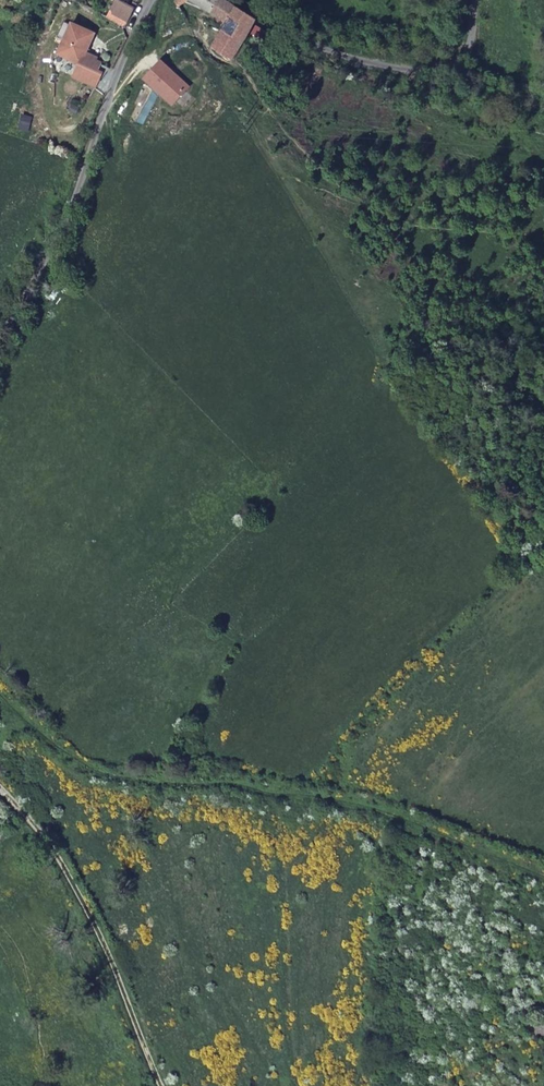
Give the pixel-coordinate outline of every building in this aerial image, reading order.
[(118,0),(115,0),(106,20),(124,30),(134,9),(130,7),(118,0)] [(211,15),(222,0),(188,0),(211,15)] [(220,30),(225,25),(237,7),(226,0),(222,0),(211,15),(220,30)] [(210,46),(232,60),(241,45),(257,21),(237,7),(225,25),(220,30),(210,46)] [(73,77),(96,87),(101,75),(95,72),(99,63),(84,55),(94,34),(71,24),(56,54),(78,65),(73,77)] [(188,88),(160,63),(144,80),(172,105),(188,88)]
